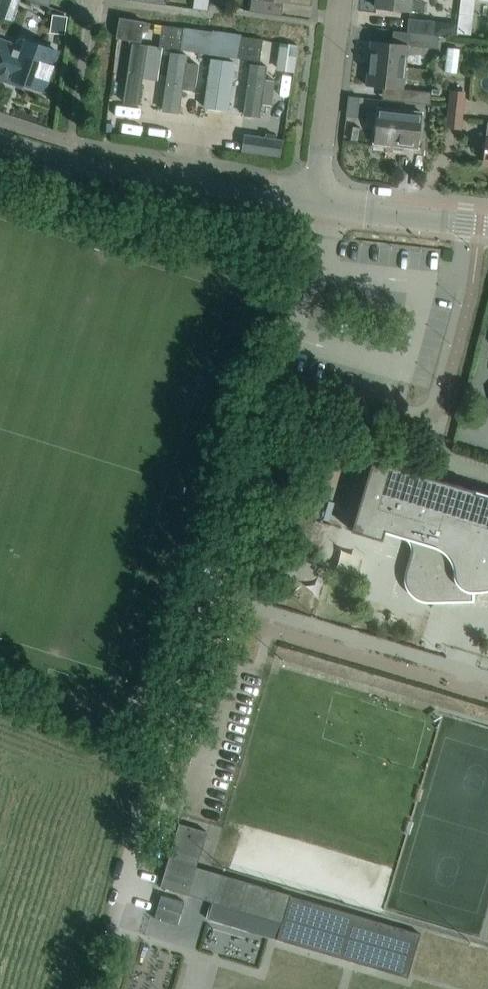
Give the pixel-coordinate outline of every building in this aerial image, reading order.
[(0,11),(0,12),(12,16),(18,0),(4,0),(0,11)] [(249,11),(282,15),(284,3),(289,3),(289,0),(251,0),(249,11)] [(375,7),(423,12),(424,3),(415,0),(375,0),(375,7)] [(474,0),(460,0),(459,14),(473,15),(474,0)] [(433,34),(434,21),(408,18),(407,32),(433,34)] [(143,24),(121,20),(118,41),(131,43),(123,102),(139,105),(147,44),(135,42),(136,35),(141,35),(143,24)] [(183,28),(162,25),(159,46),(180,49),(183,28)] [(412,33),(393,30),(392,42),(411,45),(412,33)] [(263,39),(241,36),(238,58),(259,61),(263,39)] [(39,45),(21,39),(17,41),(15,45),(0,40),(0,78),(12,82),(15,75),(25,78),(24,82),(44,89),(58,52),(39,45)] [(368,62),(405,67),(408,44),(390,43),(371,41),(368,62)] [(298,46),(280,43),(276,70),(294,72),(298,46)] [(170,56),(163,105),(176,107),(179,89),(191,90),(195,63),(183,61),(183,58),(170,56)] [(229,102),(235,63),(212,59),(205,106),(219,108),(220,101),(229,102)] [(403,89),(405,67),(368,62),(366,85),(399,89),(398,100),(382,98),(382,99),(401,101),(430,104),(431,91),(403,89)] [(274,93),(260,90),(262,71),(249,69),(242,119),(255,121),(258,102),(272,104),(274,93)] [(464,92),(450,91),(446,126),(460,128),(464,92)] [(422,112),(397,110),(377,107),(373,143),(418,148),(422,112)] [(257,124),(255,142),(287,146),(289,128),(257,124)] [(347,530),(383,540),(386,531),(405,536),(410,540),(410,547),(409,555),(404,572),(404,582),(408,590),(412,596),(420,600),(427,602),(439,601),(472,600),(471,591),(483,591),(487,590),(487,495),(370,459),(347,530)] [(205,830),(178,822),(156,896),(173,901),(176,891),(279,921),(274,938),(406,978),(420,934),(193,867),(205,830)]
